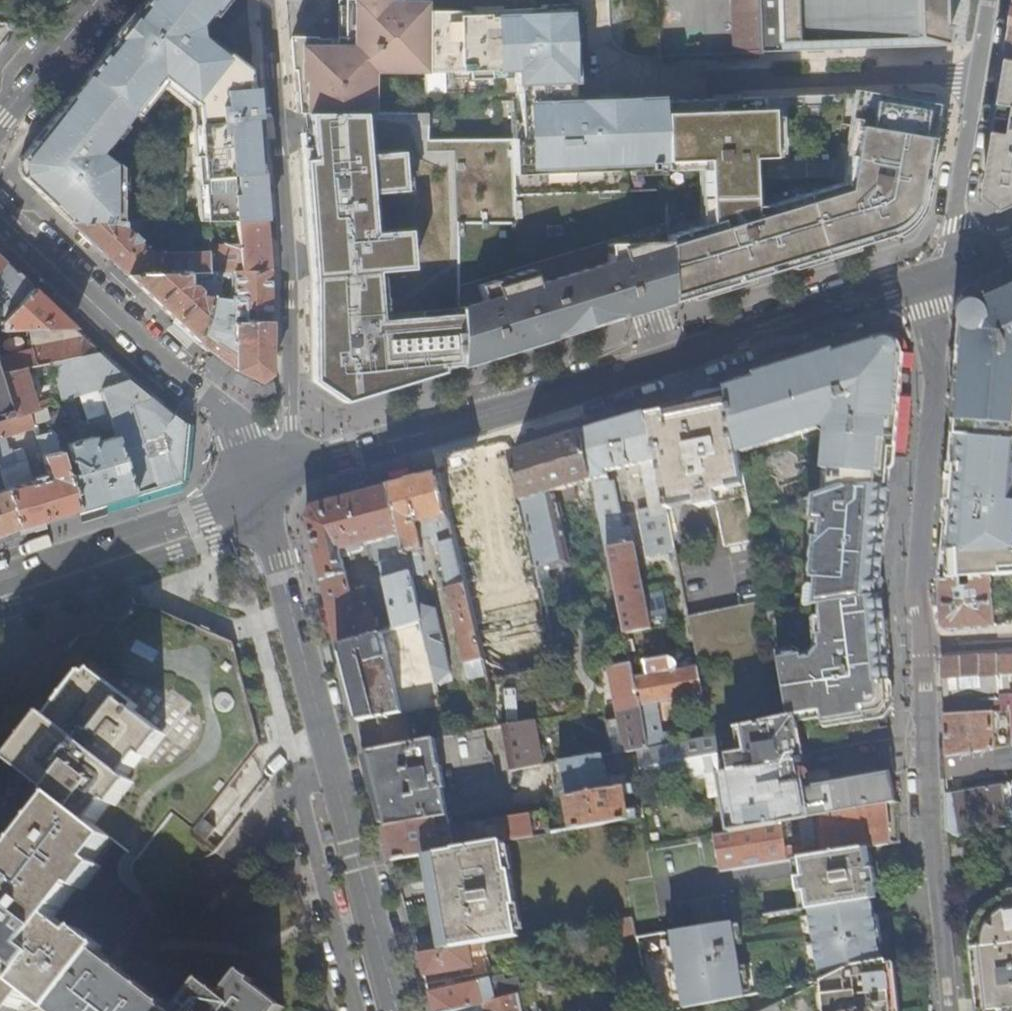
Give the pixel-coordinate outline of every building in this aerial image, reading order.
[(141,2),(111,38),(136,39),(137,31),(181,32),(196,33),(196,27),(195,23),(205,10),(212,15),(223,0),(142,0),(141,2)] [(290,40),(295,113),(304,113),(365,112),(365,80),(371,80),(371,71),(401,71),(401,63),(425,63),(426,0),(345,0),(345,37),(336,37),(336,40),(290,40)] [(736,52),(759,51),(759,50),(757,0),(733,0),(736,52)] [(943,45),(947,23),(942,23),(941,0),(757,0),(759,50),(943,45)] [(511,195),(662,188),(659,101),(632,102),(632,98),(576,100),(569,101),(568,80),(575,80),(574,63),(568,63),(566,35),(576,35),(575,3),(540,4),(540,8),(485,10),(485,14),(466,15),(466,11),(428,10),(427,63),(427,72),(453,72),(468,71),(468,79),(489,79),(489,71),(504,70),(516,70),(517,113),(517,140),(510,140),(509,140),(511,195)] [(137,31),(136,39),(111,38),(95,59),(84,72),(63,98),(95,99),(117,100),(130,111),(140,99),(158,76),(174,89),(187,99),(255,100),(254,87),(249,87),(248,70),(219,48),(213,43),(209,48),(197,38),(196,33),(181,32),(137,31)] [(577,57),(576,35),(566,35),(568,63),(574,63),(577,63),(577,57)] [(1010,51),(988,189),(1008,203),(1011,201),(1011,52),(1010,51)] [(401,63),(401,71),(425,72),(425,63),(401,63)] [(504,78),(504,70),(489,71),(489,79),(504,78)] [(468,71),(453,72),(453,80),(468,79),(468,71)] [(859,92),(659,101),(662,188),(664,241),(666,301),(740,278),(893,231),(902,225),(912,214),(920,198),(929,142),(935,101),(859,92)] [(117,100),(95,99),(63,98),(46,119),(24,146),(94,147),(101,147),(130,111),(117,100)] [(259,149),(255,100),(187,99),(194,105),(198,148),(259,149)] [(947,103),(935,101),(929,142),(941,144),(947,103)] [(337,401),(452,367),(452,362),(452,309),(452,221),(512,221),(511,195),(509,140),(509,139),(426,140),(426,112),(372,112),(365,112),(304,113),(306,147),(304,147),(304,154),(298,154),(300,179),(307,266),(309,338),(309,380),(337,401)] [(509,113),(510,140),(517,140),(517,113),(509,113)] [(19,175),(33,188),(42,196),(68,221),(110,221),(111,221),(111,164),(97,151),(101,147),(94,147),(24,146),(16,156),(19,175)] [(206,221),(265,221),(259,149),(198,148),(198,155),(193,156),(196,184),(201,184),(204,221),(206,221)] [(206,271),(206,250),(149,252),(139,242),(139,239),(133,233),(129,233),(123,227),(123,221),(111,221),(110,221),(68,221),(97,248),(125,274),(206,271)] [(143,229),(143,221),(123,221),(123,227),(129,233),(133,233),(134,228),(143,229)] [(266,242),(265,221),(206,221),(206,250),(206,271),(213,271),(232,270),(269,269),(266,242)] [(543,235),(559,234),(559,223),(542,224),(543,235)] [(622,315),(666,301),(664,241),(604,242),(605,262),(532,284),(527,268),(515,272),(519,347),(622,315)] [(70,326),(13,273),(0,260),(0,329),(70,326)] [(269,289),(269,269),(232,270),(232,277),(232,299),(221,297),(221,282),(213,276),(209,290),(208,296),(201,324),(194,339),(207,350),(231,367),(257,382),(270,373),(269,289)] [(158,305),(194,339),(201,324),(208,296),(197,294),(197,289),(209,290),(213,276),(213,271),(206,271),(125,274),(158,305)] [(478,359),(519,347),(515,272),(474,285),(479,301),(452,309),(452,362),(452,367),(478,359)] [(1010,286),(992,295),(995,301),(1011,293),(1011,290),(1010,286)] [(995,301),(992,295),(990,296),(991,299),(973,308),(972,304),(970,307),(963,315),(954,435),(1011,440),(1011,293),(995,301)] [(991,299),(990,296),(972,304),(973,308),(991,299)] [(70,326),(0,329),(0,354),(30,348),(29,345),(80,336),(70,326)] [(80,336),(29,345),(30,348),(0,354),(0,371),(19,367),(47,361),(49,360),(68,356),(96,350),(89,344),(80,336)] [(829,358),(725,390),(738,456),(817,433),(830,445),(832,452),(824,459),(822,494),(829,491),(844,487),(889,486),(899,353),(882,342),(853,351),(829,358)] [(113,366),(96,350),(68,356),(79,393),(99,387),(126,378),(113,366)] [(79,393),(68,356),(49,360),(59,400),(77,394),(79,393)] [(53,381),(47,361),(19,367),(32,408),(43,405),(54,402),(50,390),(46,391),(44,384),(53,381)] [(0,371),(0,379),(11,415),(26,410),(32,408),(19,367),(0,371)] [(155,485),(177,478),(182,422),(154,402),(145,394),(126,378),(99,387),(111,427),(114,435),(132,492),(155,485)] [(11,415),(0,379),(0,418),(11,415)] [(99,387),(79,393),(77,394),(85,418),(103,429),(111,427),(99,387)] [(682,403),(646,413),(666,511),(670,511),(668,502),(693,498),(695,506),(696,510),(714,506),(722,549),(754,543),(746,500),(738,456),(725,390),(682,403)] [(46,417),(45,412),(43,405),(32,408),(26,410),(29,421),(46,417)] [(75,509),(132,492),(114,435),(92,441),(90,436),(60,444),(58,438),(66,436),(57,409),(45,412),(46,417),(50,430),(75,509)] [(0,418),(0,436),(1,435),(31,427),(29,421),(26,410),(11,415),(0,418)] [(612,424),(581,433),(595,504),(598,520),(623,636),(651,629),(630,527),(623,529),(613,483),(608,483),(606,473),(629,468),(630,475),(642,473),(649,510),(639,512),(648,557),(675,553),(666,511),(646,413),(632,418),(612,424)] [(75,509),(50,430),(33,435),(45,475),(30,479),(24,458),(12,462),(9,447),(5,448),(0,450),(0,473),(16,526),(46,517),(75,509)] [(547,443),(510,454),(537,575),(544,573),(568,568),(555,507),(552,495),(560,492),(561,499),(568,497),(567,491),(574,489),(577,501),(579,509),(586,507),(595,504),(581,433),(547,443)] [(954,435),(954,441),(947,529),(1005,527),(1005,529),(1011,528),(1011,501),(1001,499),(1002,493),(1011,494),(1011,440),(954,435)] [(16,526),(0,473),(0,533),(16,526)] [(416,480),(389,487),(410,578),(422,575),(416,551),(421,550),(419,539),(429,537),(431,547),(438,545),(447,588),(447,589),(467,679),(484,675),(468,604),(438,474),(416,480)] [(810,536),(815,539),(811,588),(806,589),(804,608),(845,601),(846,602),(881,596),(880,582),(885,533),(889,486),(844,487),(829,491),(822,494),(822,495),(814,497),(812,522),(810,536)] [(331,616),(338,646),(340,645),(376,635),(366,591),(351,594),(341,552),(366,545),(372,567),(379,565),(394,630),(421,623),(413,588),(410,578),(389,487),(347,499),(313,507),(307,518),(321,577),(331,616)] [(552,495),(555,507),(577,501),(574,489),(567,491),(568,497),(561,499),(560,492),(552,495)] [(668,502),(670,511),(695,506),(693,498),(668,502)] [(598,520),(595,504),(586,507),(590,522),(598,520)] [(947,529),(944,558),(943,578),(990,575),(1011,574),(1011,528),(1005,529),(1005,527),(947,529)] [(544,573),(537,575),(540,588),(547,587),(544,573)] [(990,575),(943,578),(942,594),(941,607),(941,622),(947,629),(966,627),(993,625),(990,575)] [(419,588),(413,588),(421,623),(435,682),(446,679),(443,666),(447,665),(435,612),(425,613),(419,588)] [(883,620),(881,596),(846,602),(845,601),(804,608),(797,610),(794,610),(768,613),(788,719),(796,718),(798,730),(881,716),(889,705),(888,683),(883,620)] [(766,604),(688,618),(699,669),(704,693),(711,734),(716,733),(739,730),(748,729),(788,719),(768,613),(766,604)] [(0,704),(0,822),(5,825),(0,830),(0,860),(7,865),(0,874),(0,952),(28,974),(20,985),(53,1010),(56,1010),(101,951),(80,934),(59,916),(86,889),(99,863),(109,834),(141,857),(177,815),(195,832),(261,746),(239,643),(150,607),(122,642),(113,633),(104,639),(92,640),(82,656),(68,652),(27,700),(15,714),(0,704)] [(349,683),(357,722),(407,712),(440,706),(435,682),(421,623),(394,630),(376,635),(340,645),(349,683)] [(946,757),(1011,747),(1011,710),(994,712),(993,696),(1011,695),(1011,654),(955,658),(943,658),(944,686),(946,757)] [(640,706),(647,748),(663,745),(656,703),(704,693),(699,669),(672,673),(670,658),(645,662),(648,678),(632,681),(638,706),(640,706)] [(612,754),(635,750),(647,748),(640,706),(638,706),(632,681),(629,668),(629,665),(609,669),(619,719),(606,722),(612,754)] [(359,737),(364,754),(365,754),(413,744),(407,712),(357,722),(356,722),(359,737)] [(796,718),(788,719),(748,729),(739,730),(742,752),(730,755),(733,771),(803,759),(798,730),(796,718)] [(510,771),(541,766),(533,722),(501,727),(510,771)] [(635,750),(643,784),(669,781),(707,776),(720,774),(723,773),(726,772),(716,733),(711,734),(663,745),(647,748),(635,750)] [(373,781),(387,828),(448,818),(442,789),(444,788),(441,768),(438,768),(434,740),(413,744),(365,754),(373,781)] [(946,757),(947,769),(947,776),(1011,767),(1011,747),(946,757)] [(560,763),(566,798),(608,790),(602,756),(560,763)] [(896,804),(893,786),(892,777),(896,776),(896,774),(892,774),(891,772),(888,772),(888,775),(811,789),(810,781),(803,782),(800,765),(805,764),(805,759),(803,759),(733,771),(726,772),(723,773),(720,774),(724,799),(730,833),(896,804)] [(711,801),(724,799),(720,774),(707,776),(711,801)] [(1010,787),(1007,783),(948,793),(948,812),(949,835),(1011,825),(1011,785),(1010,787)] [(608,790),(566,798),(572,830),(645,817),(643,809),(627,812),(625,796),(634,795),(632,786),(608,790)] [(864,849),(897,844),(896,804),(730,833),(715,836),(719,858),(718,859),(720,872),(797,860),(803,858),(864,849)] [(467,825),(472,847),(501,842),(550,834),(546,813),(467,825)] [(388,847),(392,861),(431,854),(454,850),(448,818),(387,828),(383,829),(388,847)] [(447,951),(473,946),(517,938),(517,932),(512,906),(515,905),(509,871),(506,872),(502,847),(501,842),(472,847),(454,850),(431,854),(432,862),(443,926),(445,941),(447,951)] [(508,846),(502,847),(506,872),(509,871),(512,871),(508,846)] [(865,900),(872,899),(871,895),(870,886),(875,885),(877,885),(874,869),(872,869),(867,870),(865,855),(864,849),(803,858),(806,878),(811,877),(813,891),(808,891),(810,909),(811,909),(865,900)] [(808,910),(810,909),(808,891),(813,891),(811,877),(806,878),(803,858),(797,860),(804,910),(808,910)] [(438,942),(445,941),(443,926),(432,862),(425,863),(438,942)] [(985,1010),(1011,1010),(1011,894),(1005,895),(1006,903),(990,914),(980,928),(978,945),(985,1010)] [(821,971),(855,965),(881,960),(875,922),(869,923),(868,915),(874,915),(872,899),(865,900),(811,909),(810,909),(813,925),(817,925),(818,932),(814,932),(818,971),(821,971)] [(512,906),(517,932),(523,931),(518,905),(515,905),(512,906)] [(614,939),(634,935),(631,917),(610,921),(614,939)] [(731,922),(670,932),(682,1009),(743,996),(735,946),(730,946),(729,941),(734,940),(731,922)] [(80,934),(101,951),(106,946),(84,928),(80,934)] [(421,967),(423,978),(472,969),(469,952),(474,952),(473,946),(447,951),(418,956),(421,967)] [(56,1010),(174,1010),(167,1006),(168,1004),(101,951),(56,1010)] [(20,985),(28,974),(0,952),(0,1010),(53,1010),(20,985)] [(825,1010),(892,1010),(892,1004),(886,959),(881,960),(855,965),(822,981),(825,1010)] [(284,1006),(252,982),(254,979),(243,971),(223,995),(202,979),(177,1010),(281,1010),(284,1006)] [(432,1010),(448,1010),(473,1005),(482,1002),(519,994),(532,991),(530,984),(519,986),(518,982),(511,982),(510,978),(504,979),(503,977),(496,978),(496,976),(487,976),(488,979),(427,992),(432,1010)] [(519,994),(482,1002),(484,1010),(523,1010),(519,994)] [(482,1002),(473,1005),(474,1010),(484,1010),(482,1002)]
